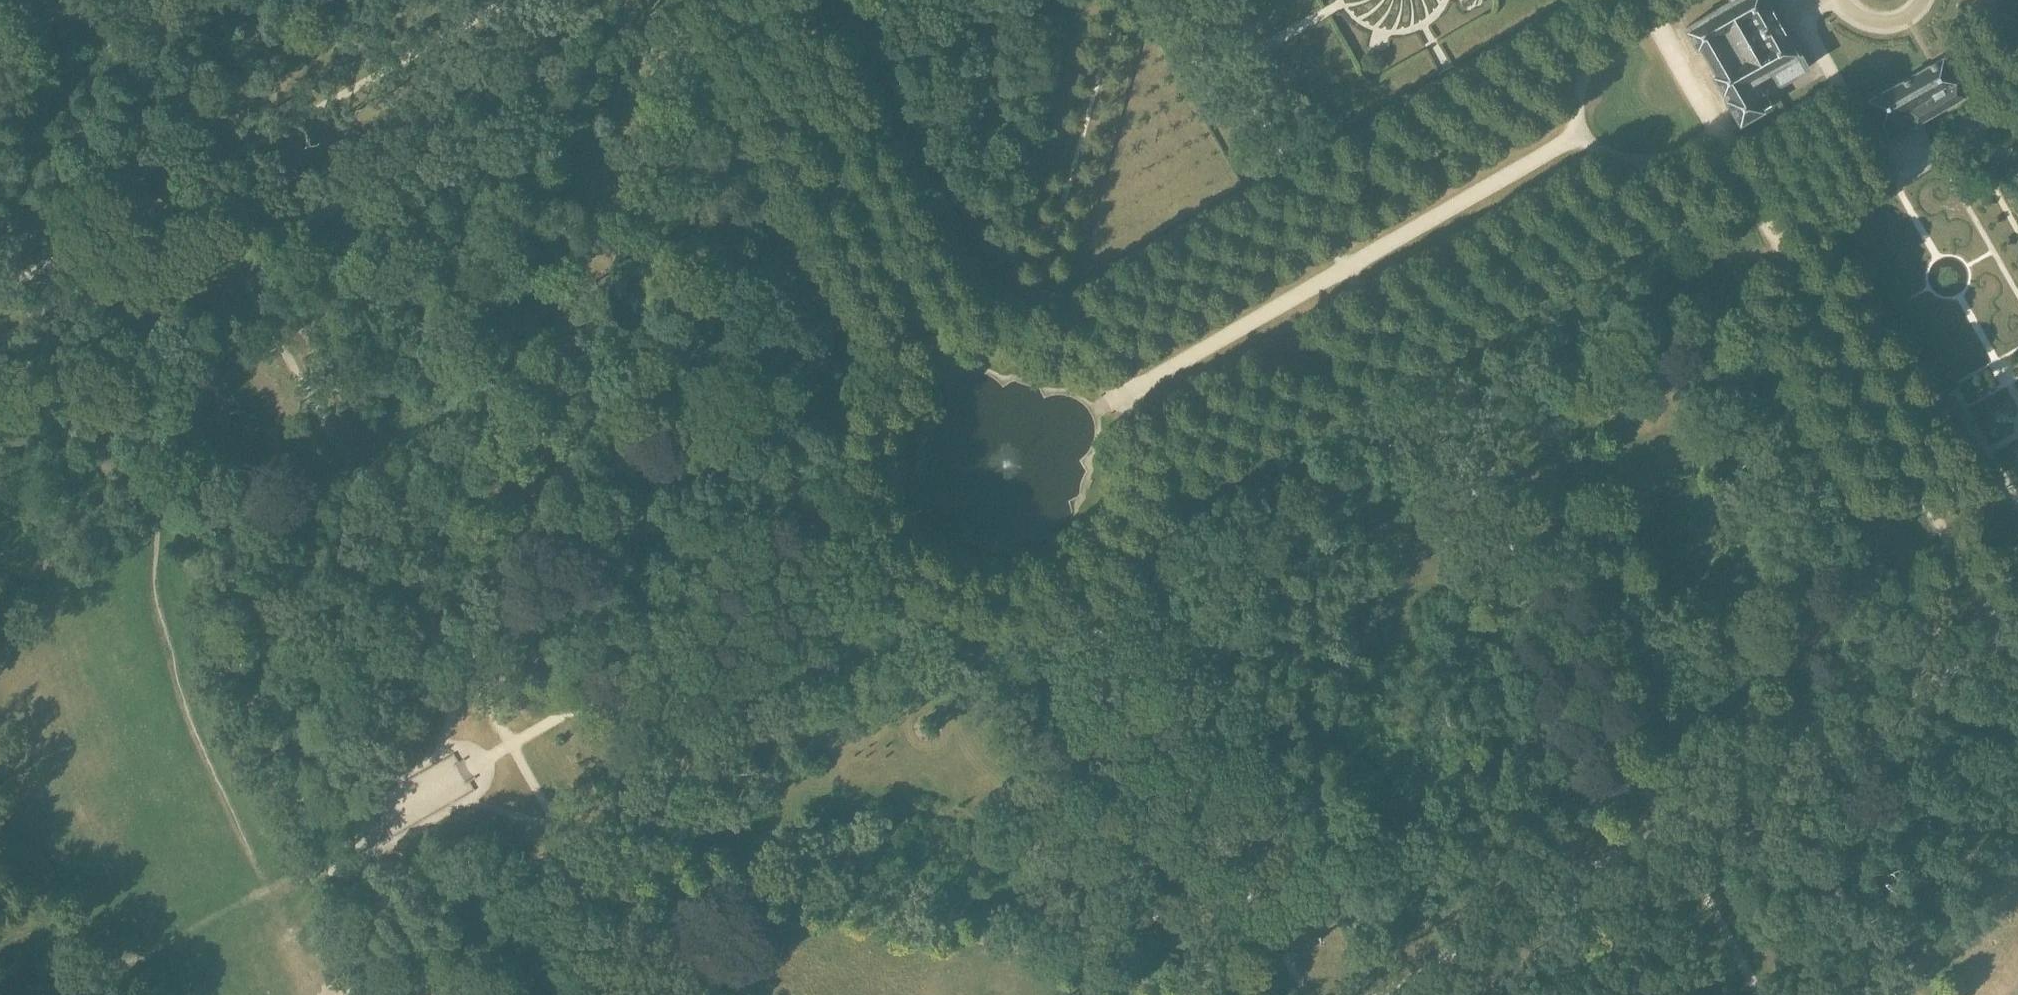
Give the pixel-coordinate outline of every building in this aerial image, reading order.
[(1763,110),(1756,98),(1765,93),(1759,83),(1760,77),(1769,72),(1773,74),(1769,76),(1773,84),(1776,83),(1779,83),(1807,67),(1800,54),(1797,55),(1784,33),(1785,31),(1781,26),(1782,25),(1775,13),(1774,14),(1771,8),(1769,7),(1765,0),(1710,0),(1682,17),(1697,48),(1699,46),(1715,73),(1712,75),(1725,96),(1725,98),(1739,123),(1763,110)] [(1899,82),(1867,100),(1889,138),(1964,96),(1942,57),(1911,75),(1910,76),(1900,82),(1899,82)]
